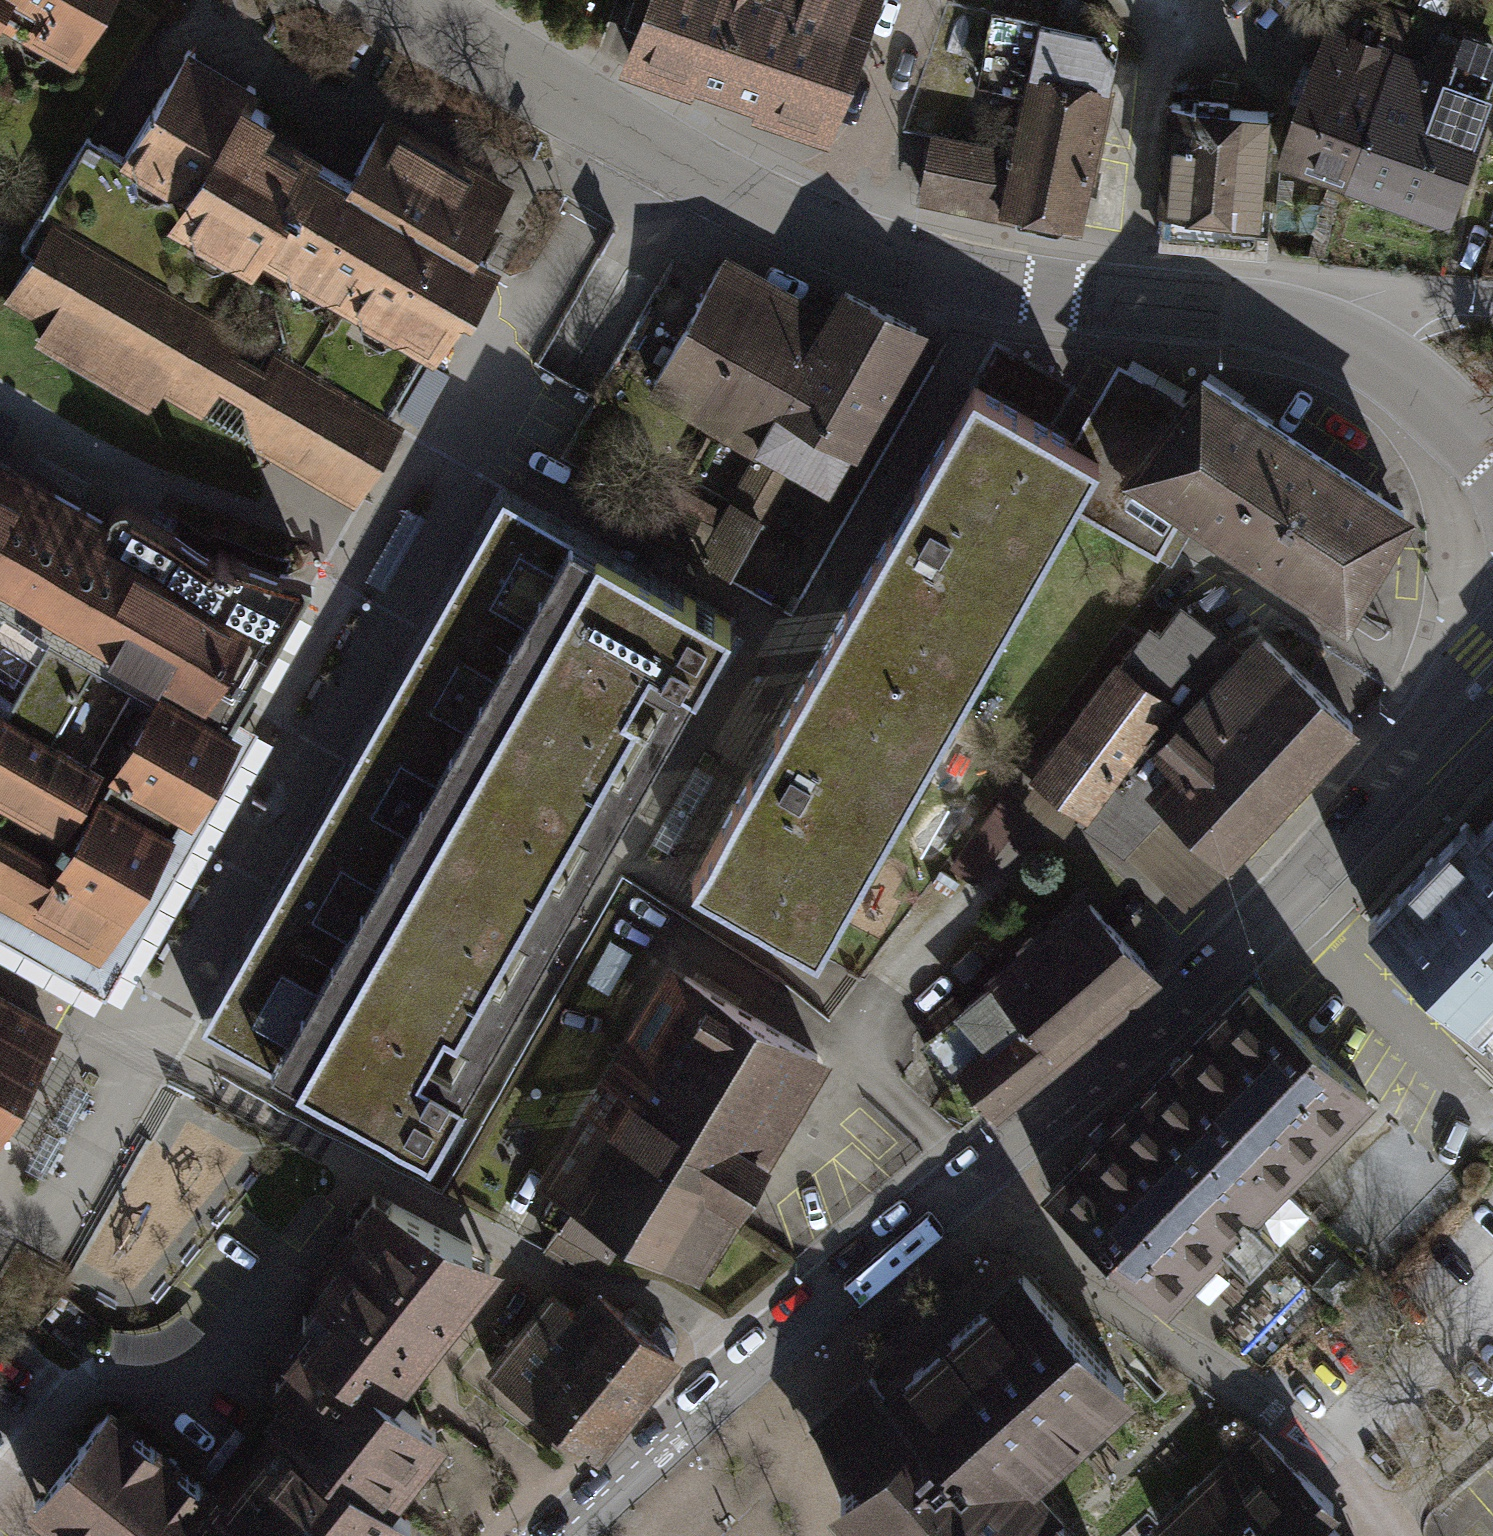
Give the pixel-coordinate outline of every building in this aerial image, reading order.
[(61,26),(76,0),(15,0),(61,26)] [(622,17),(635,22),(618,70),(691,96),(694,87),(754,108),(750,117),(827,145),(880,0),(629,0),(622,17)] [(1121,35),(991,9),(977,82),(1022,91),(1016,119),(1013,119),(1008,144),(931,129),(916,202),(1017,222),(1016,224),(1061,234),(1063,222),(1082,226),(1121,35)] [(1397,51),(1329,26),(1279,156),(1348,181),(1393,63),(1397,51)] [(257,77),(191,40),(129,146),(195,184),(248,92),(257,77)] [(1393,63),(1348,181),(1447,215),(1492,87),(1492,65),(1432,43),(1421,73),(1393,63)] [(298,152),(312,129),(248,92),(195,184),(180,208),(243,245),(298,152)] [(1266,110),(1226,107),(1226,101),(1198,99),(1197,104),(1170,101),(1158,235),(1254,244),(1266,110)] [(450,246),(488,184),(391,125),(354,185),(291,289),(310,300),(274,359),(223,328),(207,319),(166,387),(241,431),(343,492),(481,264),(450,246)] [(291,289),(354,185),(298,152),(243,245),(236,256),(291,289)] [(207,319),(56,228),(15,296),(166,387),(207,319)] [(829,320),(723,260),(653,383),(759,443),(829,320)] [(829,320),(759,443),(697,556),(727,573),(756,521),(764,525),(797,465),(830,483),(915,329),(844,291),(829,320)] [(1402,507),(1202,374),(1182,404),(1119,369),(1077,447),(1098,458),(1073,503),(1159,552),(1187,503),(1226,529),(1230,523),(1254,540),(1251,545),(1310,586),(1314,581),(1346,604),(1402,507)] [(1077,447),(977,388),(839,632),(960,700),(1073,503),(1098,458),(1077,447)] [(9,598),(55,624),(100,649),(144,674),(221,718),(297,584),(119,484),(104,510),(0,451),(0,593),(9,598)] [(312,1084),(614,555),(500,491),(282,874),(264,904),(199,1019),(312,1084)] [(614,555),(312,1084),(430,1150),(516,998),(729,621),(614,555)] [(0,593),(0,613),(9,598),(0,593)] [(1223,859),(1354,719),(1263,640),(1226,681),(1211,669),(1225,652),(1175,616),(1154,644),(1140,638),(1038,775),(1127,842),(1166,803),(1223,859)] [(55,624),(15,694),(0,720),(0,779),(64,815),(88,773),(103,747),(58,722),(100,649),(55,624)] [(960,700),(839,632),(698,880),(819,948),(960,700)] [(103,747),(88,773),(165,817),(221,718),(144,674),(103,747)] [(15,694),(0,686),(0,720),(15,694)] [(2,824),(0,828),(0,898),(7,901),(90,949),(165,817),(88,773),(64,815),(46,848),(2,824)] [(1369,920),(1492,1041),(1492,812),(1476,830),(1467,820),(1369,920)] [(1030,902),(1047,921),(1079,892),(1063,874),(1030,902)] [(923,1026),(932,1037),(924,1044),(955,1079),(967,1068),(994,1099),(1145,969),(1090,906),(1040,949),(1031,938),(1014,952),(1021,960),(966,1008),(956,997),(923,1026)] [(812,1056),(686,980),(627,1078),(753,1154),(812,1056)] [(1251,984),(1164,1073),(1279,1183),(1297,1164),(1366,1093),(1251,984)] [(48,1050),(0,1021),(0,1129),(48,1050)] [(1279,1183),(1164,1073),(1052,1190),(1166,1299),(1224,1238),(1249,1263),(1273,1238),(1249,1214),(1279,1183)] [(753,1154),(627,1078),(551,1207),(570,1218),(555,1243),(595,1266),(624,1216),(695,1258),(753,1154)] [(91,1093),(71,1081),(23,1167),(42,1178),(91,1093)] [(274,1416),(282,1422),(384,1499),(437,1428),(395,1397),(417,1367),(406,1359),(482,1257),(384,1206),(318,1292),(335,1305),(293,1360),(308,1371),(274,1416)] [(1328,1236),(1231,1326),(1262,1359),(1359,1268),(1328,1236)] [(874,1535),(957,1535),(1021,1479),(1125,1386),(1024,1273),(888,1394),(872,1376),(819,1423),(866,1475),(840,1498),(874,1535)] [(489,1369),(597,1453),(635,1404),(559,1346),(582,1317),(550,1290),(489,1369)] [(650,1333),(600,1294),(582,1317),(559,1346),(635,1404),(672,1355),(676,1346),(675,1337),(670,1328),(660,1320),(650,1333)] [(104,1412),(36,1501),(82,1535),(396,1535),(410,1518),(384,1499),(282,1422),(222,1501),(104,1412)] [(1155,1524),(1166,1535),(1338,1535),(1323,1521),(1334,1510),(1255,1428),(1155,1524)] [(1021,1479),(957,1535),(1072,1535),(1021,1479)]
